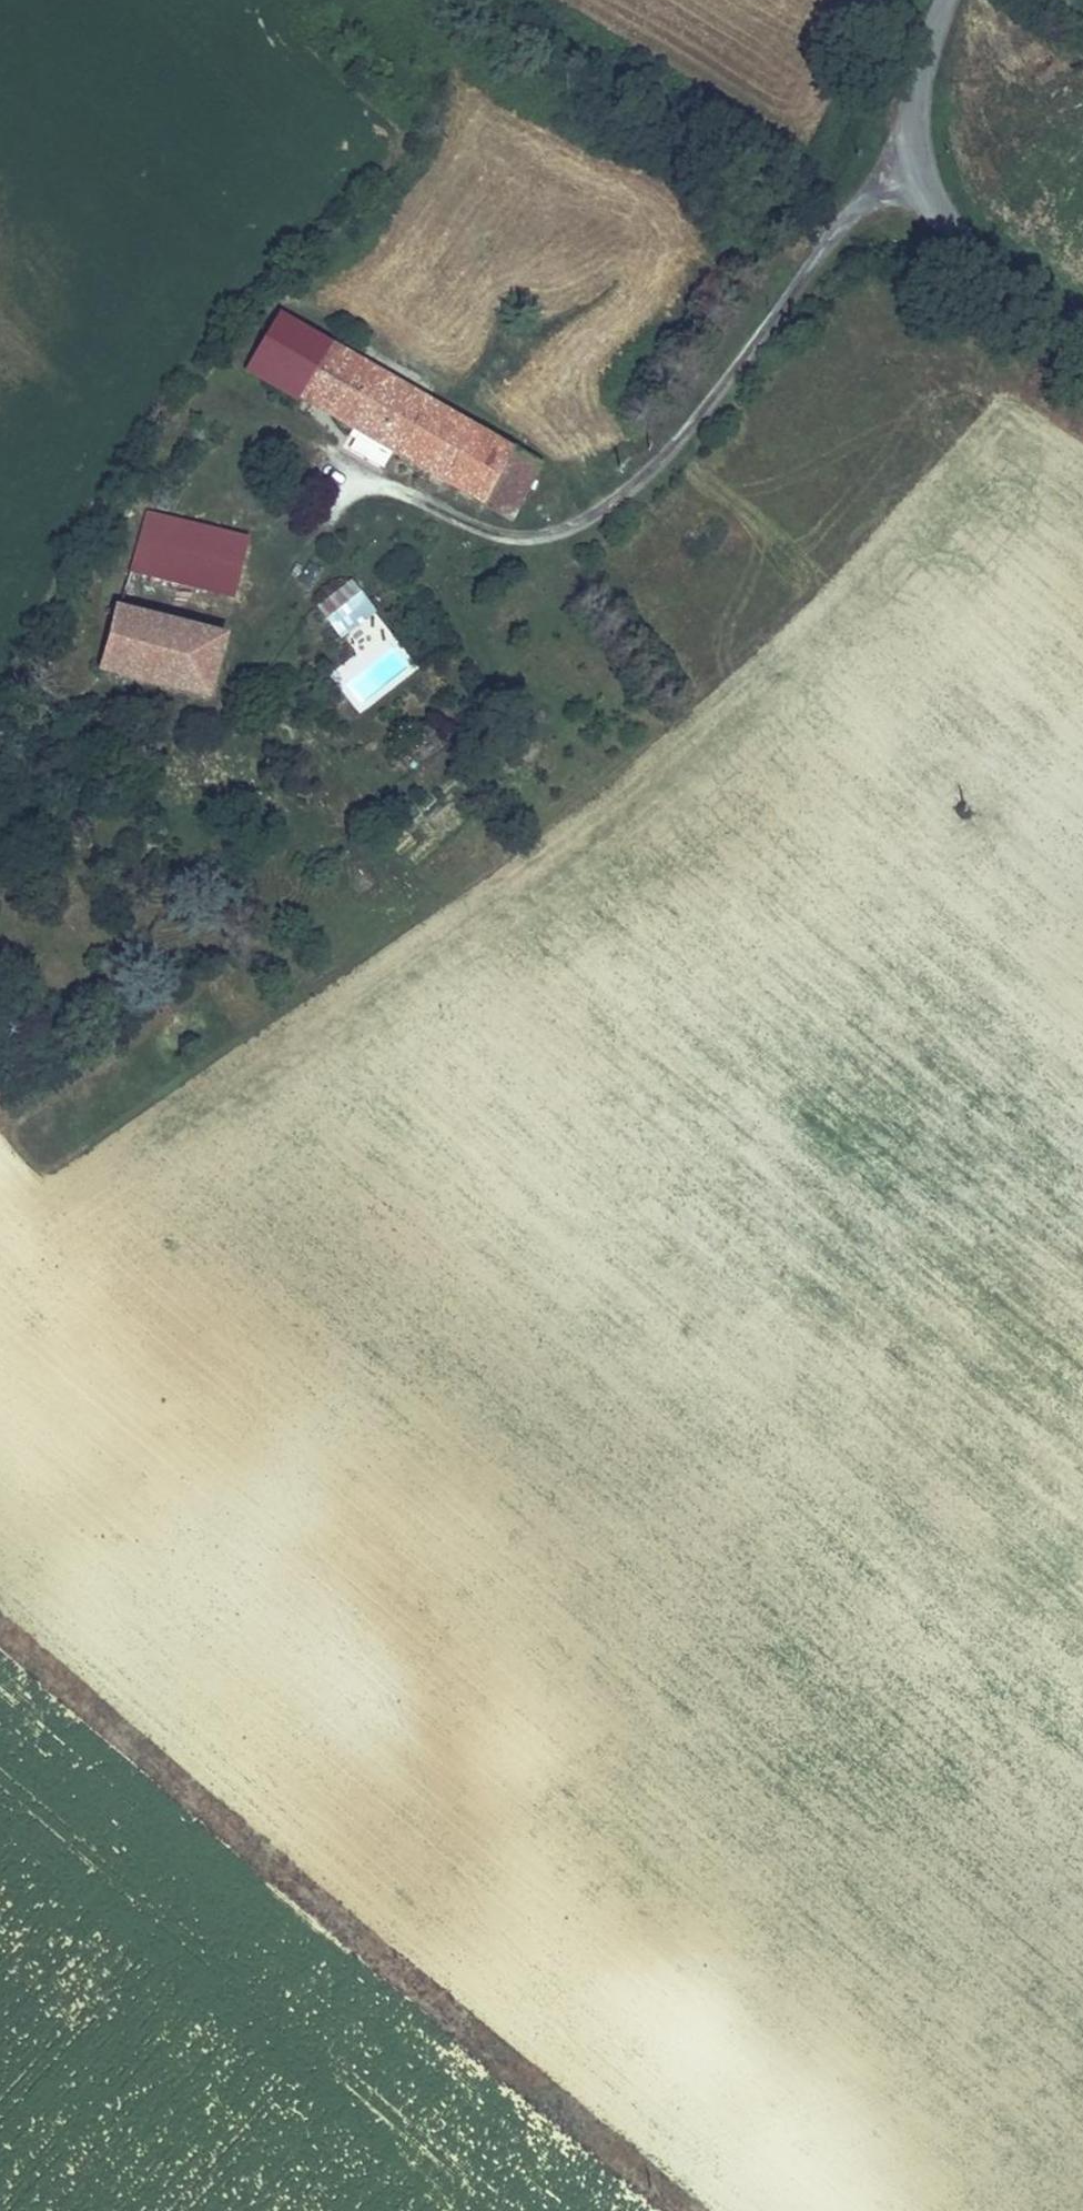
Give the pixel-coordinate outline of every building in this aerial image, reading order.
[(246,369),(481,508),(482,505),(516,448),(281,310),(246,369)] [(512,522),(545,466),(516,448),(482,505),(512,522)] [(142,510),(117,609),(227,635),(252,538),(142,510)] [(355,581),(319,609),(342,637),(375,611),(355,581)] [(227,635),(117,609),(100,674),(210,700),(227,635)]
